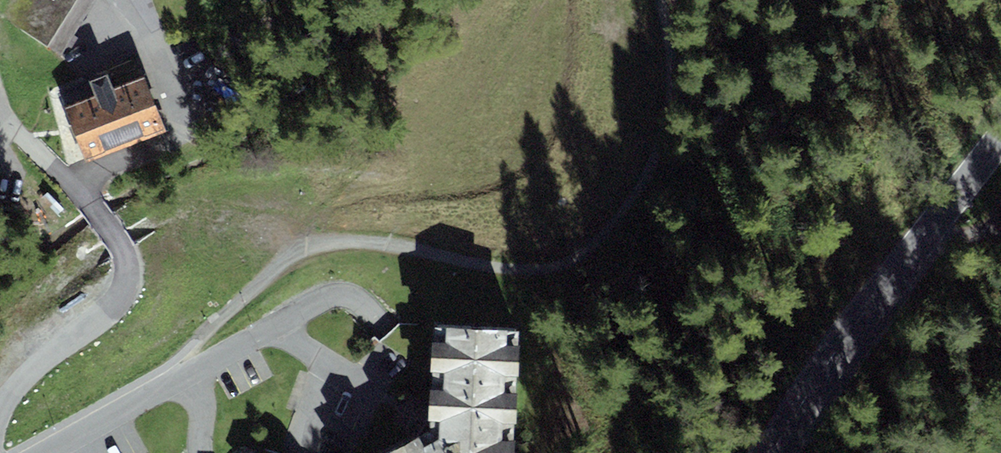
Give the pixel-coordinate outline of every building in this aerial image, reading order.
[(86,163),(166,132),(144,75),(112,87),(106,73),(58,91),(86,163)] [(389,452),(517,452),(521,322),(454,316),(443,429),(389,452)]
